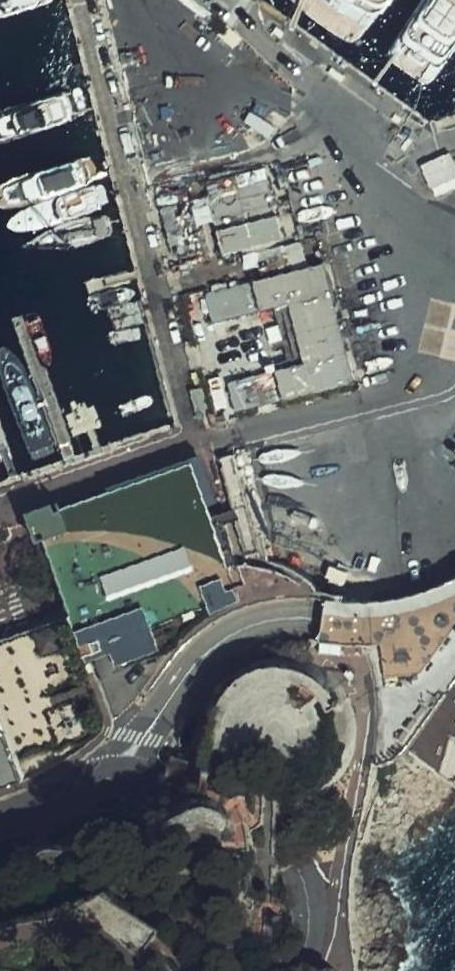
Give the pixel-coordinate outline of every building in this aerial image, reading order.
[(429,187),(454,176),(454,171),(448,155),(420,167),(429,187)] [(203,181),(220,257),(284,242),(267,167),(203,181)] [(159,210),(169,255),(204,247),(194,202),(159,210)] [(328,263),(252,282),(260,311),(289,304),(305,365),(275,372),(282,400),(358,381),(328,263)] [(212,323),(260,311),(252,282),(204,294),(212,323)] [(236,412),(282,400),(275,372),(228,383),(236,412)] [(249,453),(224,460),(249,557),(274,551),(249,453)] [(191,466),(36,517),(67,620),(71,632),(113,618),(142,608),(150,629),(204,607),(196,588),(219,579),(225,591),(235,588),(191,466)] [(196,588),(204,607),(208,618),(238,602),(235,588),(225,591),(219,579),(196,588)] [(324,602),(321,619),(317,643),(376,646),(380,679),(377,750),(377,769),(392,764),(406,753),(449,695),(454,688),(454,686),(454,579),(405,599),(364,603),(342,603),(324,602)] [(113,618),(71,632),(82,665),(108,656),(114,668),(158,652),(150,629),(142,608),(113,618)] [(34,785),(31,773),(58,758),(86,741),(96,732),(102,723),(82,665),(71,632),(67,620),(24,635),(0,643),(0,796),(34,785)] [(303,780),(327,791),(343,773),(352,752),(354,728),(349,706),(353,704),(348,694),(343,695),(336,686),(319,671),(297,663),(274,661),(252,667),(234,678),(219,695),(210,715),(208,737),(224,745),(303,780)]
